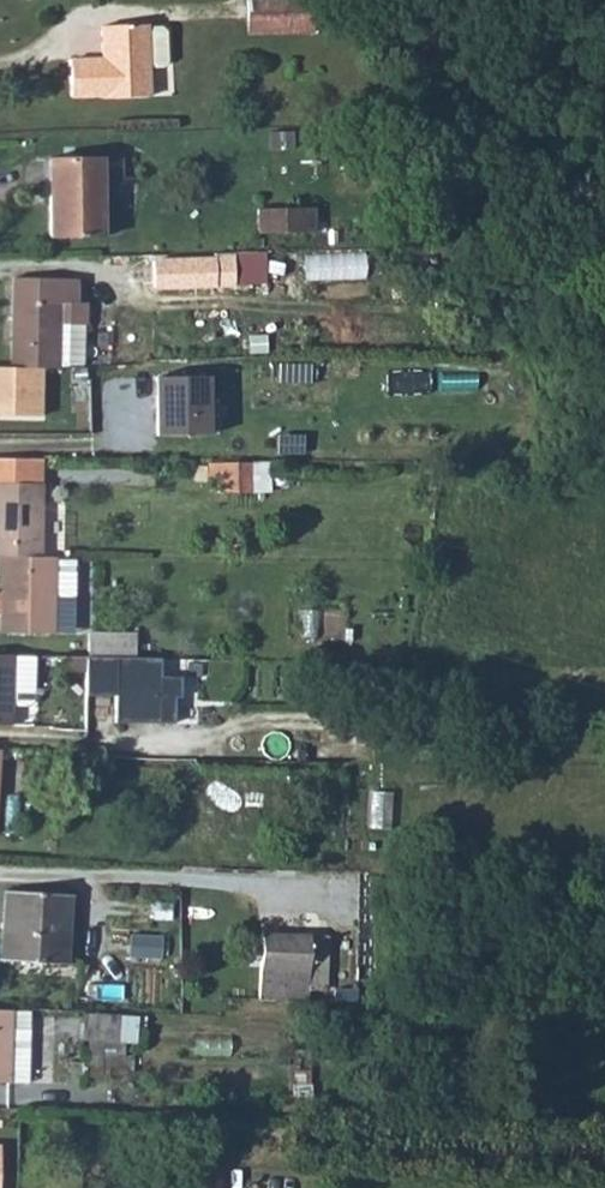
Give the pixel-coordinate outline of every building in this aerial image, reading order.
[(247,20),(248,20),(309,17),(309,0),(247,0),(247,20)] [(309,17),(248,20),(248,33),(310,31),(309,17)] [(69,59),(69,73),(146,69),(146,67),(145,28),(145,23),(100,25),(101,58),(69,59)] [(163,27),(145,28),(146,67),(164,67),(168,62),(167,32),(163,27)] [(146,69),(69,73),(70,95),(101,94),(101,98),(147,96),(146,69)] [(48,159),(49,236),(101,235),(100,158),(48,159)] [(303,208),(259,209),(259,233),(304,232),(303,208)] [(315,208),(303,208),(304,232),(316,231),(315,208)] [(213,261),(152,263),(153,288),(234,286),(233,255),(213,255),(213,261)] [(76,278),(11,279),(10,368),(41,368),(58,368),(84,366),(84,326),(87,326),(86,303),(76,303),(76,278)] [(0,367),(0,416),(39,417),(41,368),(10,368),(0,367)] [(206,376),(156,377),(157,436),(208,435),(208,411),(215,410),(215,400),(207,400),(206,376)] [(39,484),(39,459),(0,459),(0,484),(39,484)] [(221,481),(221,500),(237,500),(238,480),(221,481)] [(38,557),(39,484),(0,484),(0,556),(38,557)] [(0,556),(0,575),(0,592),(0,610),(0,626),(0,632),(50,633),(51,594),(52,557),(38,557),(0,556)] [(51,594),(72,595),(72,557),(52,557),(51,594)] [(85,657),(132,658),(132,634),(86,633),(85,657)] [(0,654),(0,725),(11,725),(11,703),(26,704),(31,699),(32,655),(0,654)] [(85,657),(84,657),(83,695),(113,696),(112,723),(171,724),(172,698),(178,698),(178,677),(158,677),(158,658),(132,658),(85,657)] [(4,892),(0,960),(66,963),(70,896),(4,892)] [(261,933),(259,1000),(273,1000),(273,988),(308,989),(326,990),(326,972),(309,971),(310,935),(261,933)] [(310,935),(309,971),(326,972),(327,936),(310,935)] [(308,989),(273,988),(273,1000),(309,1001),(308,989)] [(87,1042),(140,1044),(141,1011),(88,1009),(87,1042)] [(0,1011),(0,1082),(11,1082),(11,1056),(28,1057),(29,1027),(11,1026),(11,1012),(0,1011)]
